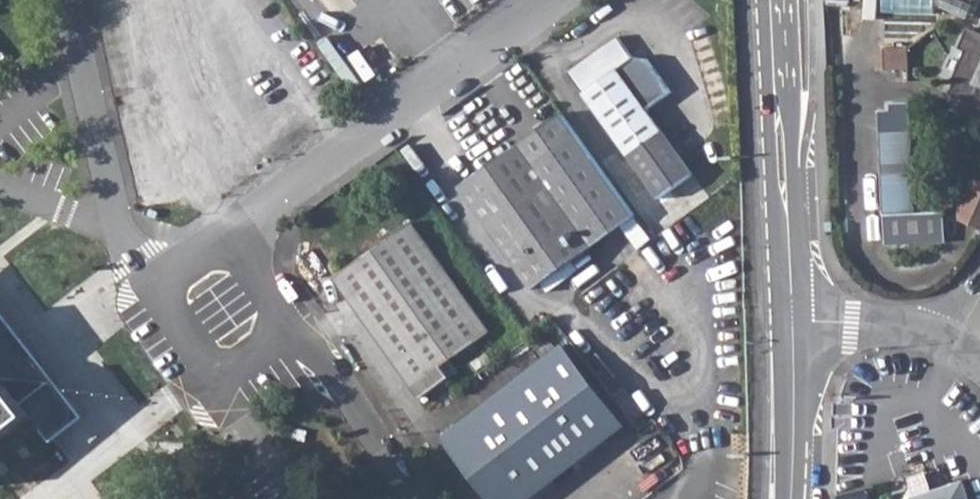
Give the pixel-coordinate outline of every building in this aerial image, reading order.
[(884,11),(938,14),(939,0),(869,0),(867,25),(883,26),(884,11)] [(947,8),(971,17),(976,4),(964,0),(950,0),(947,8)] [(970,27),(960,50),(967,52),(954,80),(958,82),(954,92),(978,93),(979,88),(979,31),(970,27)] [(934,28),(908,47),(911,79),(950,51),(934,28)] [(618,39),(571,72),(660,197),(691,173),(647,112),(672,94),(648,62),(635,58),(633,59),(618,39)] [(367,51),(343,68),(359,90),(382,73),(367,51)] [(884,104),(884,243),(948,244),(948,211),(915,211),(915,105),(884,104)] [(636,214),(563,114),(498,160),(461,186),(510,255),(534,289),(589,249),(636,214)] [(979,233),(979,180),(975,179),(960,209),(961,220),(979,233)] [(412,223),(337,277),(421,397),(449,377),(442,366),(491,331),(412,223)] [(445,439),(493,498),(529,498),(627,424),(565,345),(445,439)] [(27,405),(57,383),(8,375),(0,374),(0,425),(27,405)] [(35,416),(27,405),(0,425),(0,443),(35,416)] [(295,428),(293,437),(308,440),(309,430),(295,428)] [(921,498),(972,498),(966,480),(925,493),(921,498)]
